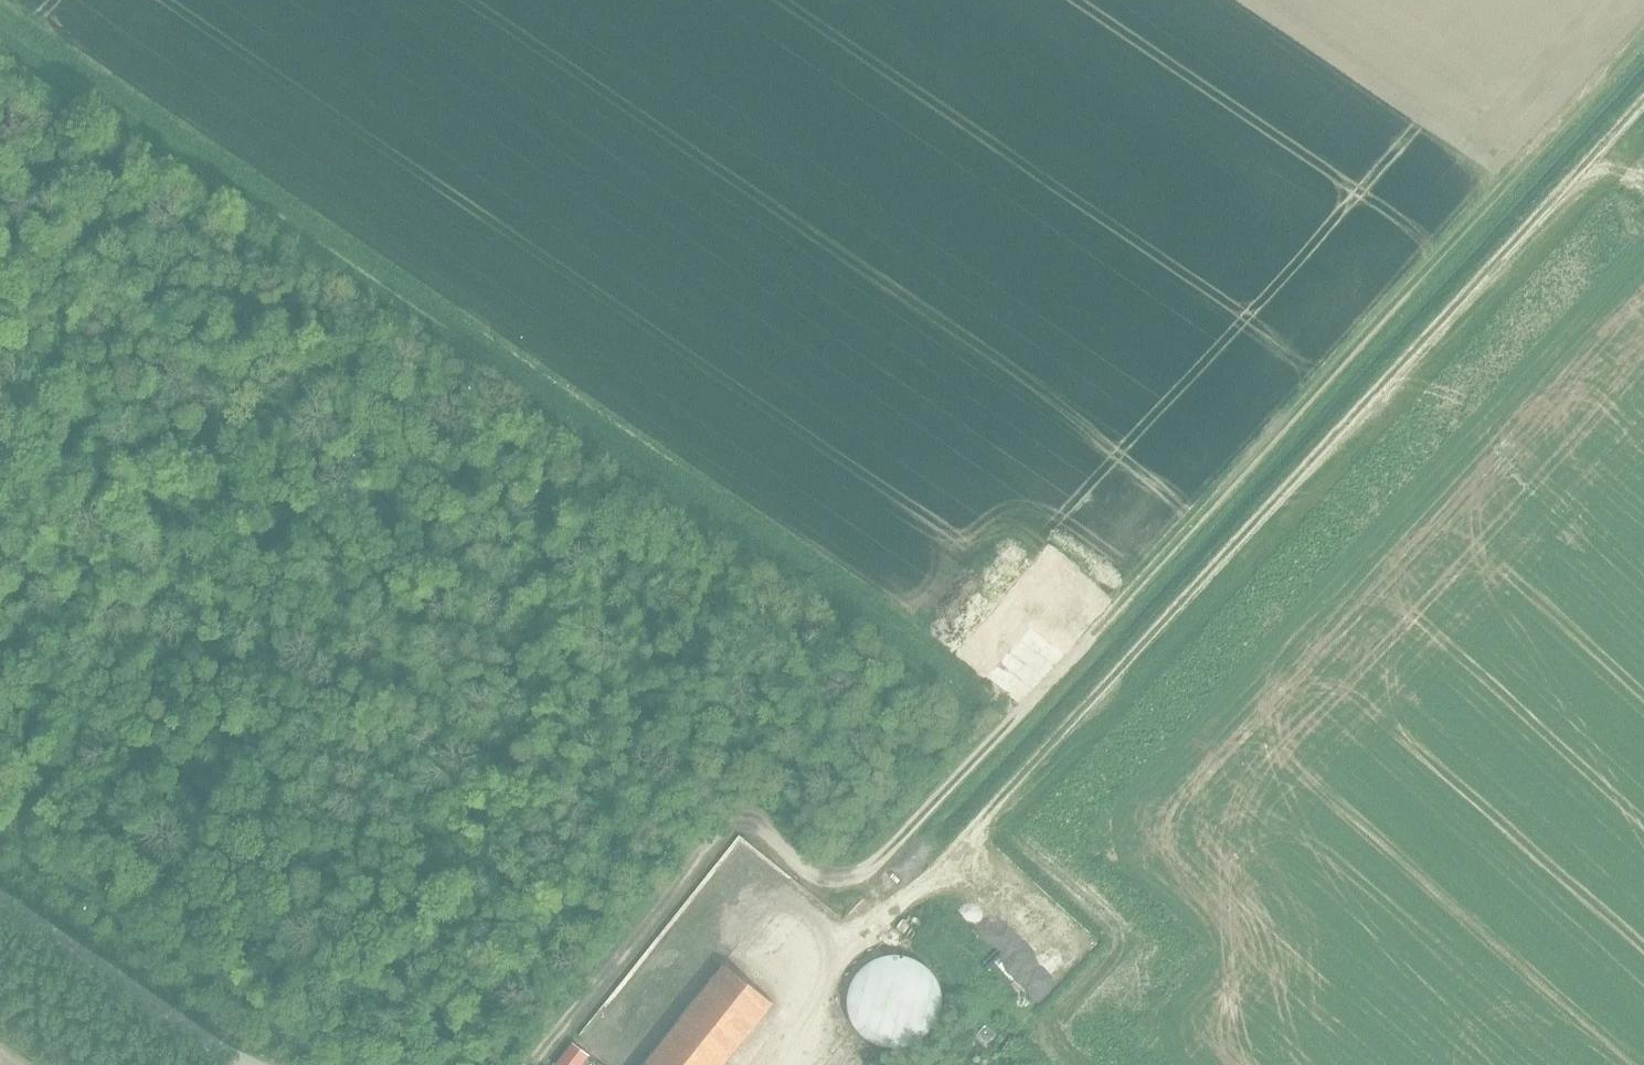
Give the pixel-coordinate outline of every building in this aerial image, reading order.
[(1006,652),(1039,675),(1065,637),(1033,615),(1006,652)] [(726,962),(677,1023),(726,1062),(740,1044),(775,1001),(726,962)] [(644,1064),(724,1064),(726,1062),(677,1023),(644,1064)] [(555,1064),(557,1064),(580,1064),(588,1054),(572,1042),(555,1064)]
